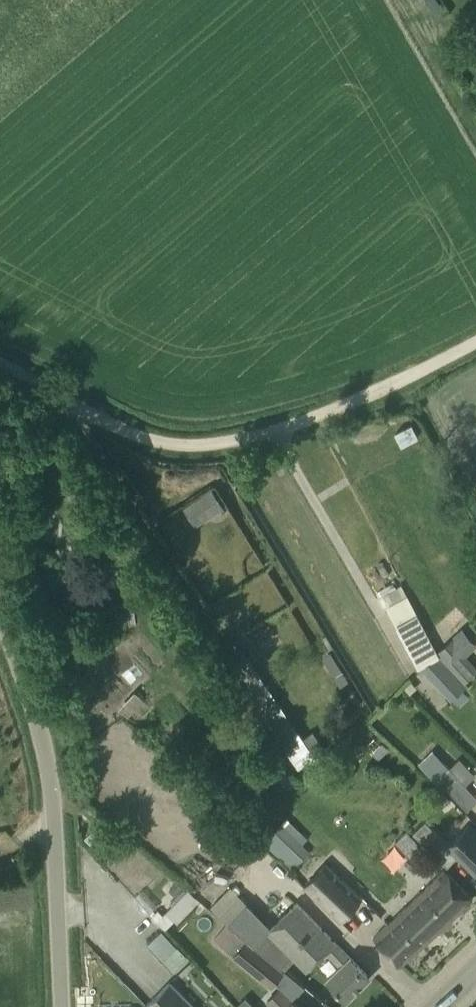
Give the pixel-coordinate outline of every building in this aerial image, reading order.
[(212,489),(183,507),(195,527),(224,509),(212,489)] [(402,586),(385,595),(390,605),(407,595),(402,586)] [(417,613),(395,625),(414,660),(436,649),(417,613)] [(438,651),(465,682),(475,672),(475,667),(466,655),(475,646),(475,643),(462,628),(438,651)] [(266,704),(272,700),(260,684),(264,681),(240,648),(224,659),(299,769),(325,750),(312,731),(302,738),(294,727),(285,732),(266,704)] [(439,656),(421,666),(451,700),(466,686),(439,656)] [(130,689),(117,706),(129,716),(142,699),(130,689)] [(418,764),(443,790),(446,787),(467,809),(475,801),(475,795),(466,784),(450,767),(433,749),(418,764)] [(441,790),(431,799),(439,808),(449,799),(441,790)] [(257,837),(292,870),(310,851),(302,844),(308,838),(286,817),(269,835),(264,830),(257,837)] [(447,866),(458,854),(475,872),(475,830),(472,826),(452,847),(424,819),(412,832),(447,866)] [(240,829),(239,831),(227,842),(245,860),(258,847),(240,829)] [(362,896),(326,862),(304,886),(340,919),(362,896)] [(472,898),(445,869),(375,936),(400,965),(434,934),(472,898)] [(196,897),(188,889),(163,914),(158,910),(152,916),(164,928),(196,897)] [(280,968),(292,955),(307,970),(326,952),(340,966),(327,978),(347,998),(369,977),(297,902),(271,927),(247,903),(227,923),(280,968)] [(280,968),(227,923),(226,922),(213,938),(235,956),(271,986),(284,971),(280,968)] [(169,971),(185,956),(158,927),(142,942),(169,971)] [(149,1006),(193,1006),(169,982),(146,1004),(149,1006)] [(293,1001),(281,988),(267,1001),(273,1006),(300,1006),(293,1001)]
